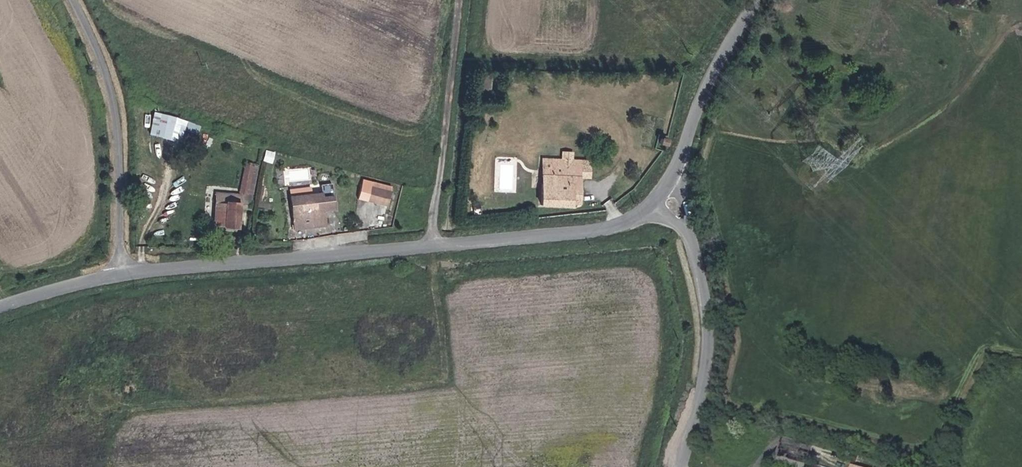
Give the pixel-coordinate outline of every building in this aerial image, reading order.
[(181,141),(186,118),(154,110),(149,133),(181,141)] [(198,134),(202,125),(188,120),(185,129),(198,134)] [(244,161),(241,192),(255,193),(258,162),(244,161)] [(580,209),(585,209),(587,181),(582,181),(582,168),(560,168),(560,164),(550,164),(548,213),(580,213),(580,209)] [(332,209),(340,207),(336,182),(324,184),(325,191),(296,196),(300,229),(334,224),(332,209)] [(373,202),(392,207),(396,193),(376,188),(373,202)] [(228,207),(240,206),(239,194),(215,195),(217,229),(228,228),(228,207)] [(228,228),(241,228),(240,206),(228,207),(228,228)] [(824,460),(807,455),(804,466),(822,466),(824,460)]
